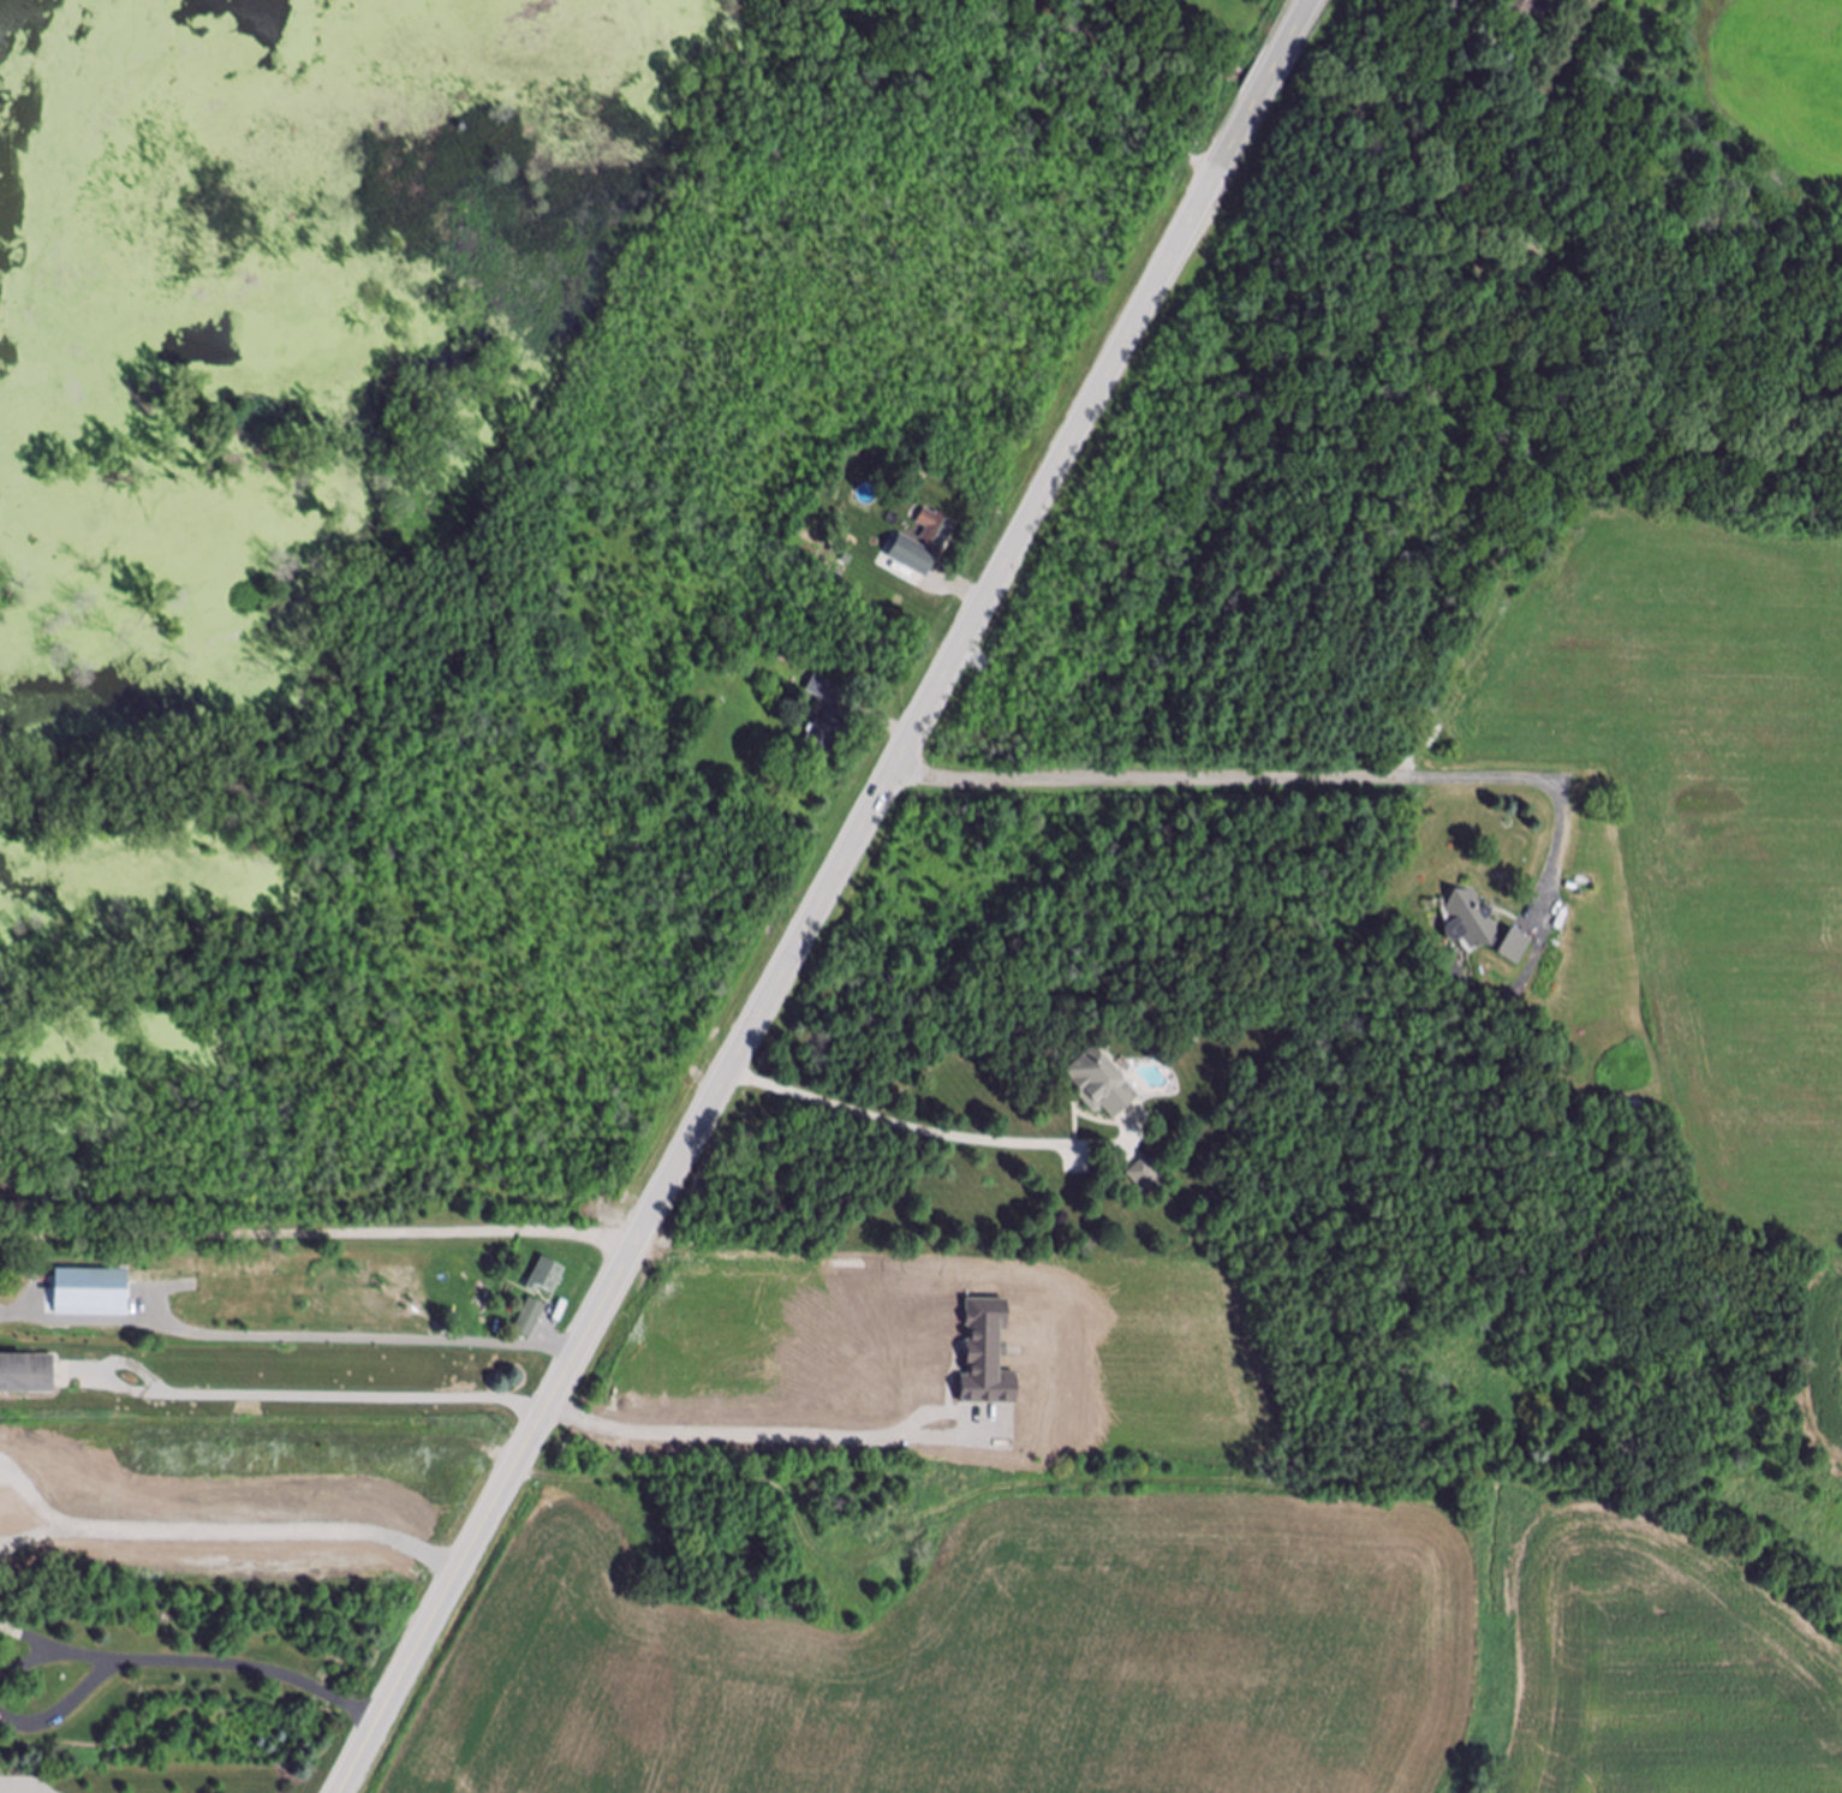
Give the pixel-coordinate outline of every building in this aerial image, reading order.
[(1507,12),(1513,0),(1539,0),(1527,22),(1507,12)] [(942,555),(925,547),(926,544),(922,542),(928,530),(917,525),(924,511),(936,517),(937,514),(958,525),(942,555)] [(938,558),(926,580),(889,560),(901,537),(938,558)] [(831,708),(806,693),(815,678),(841,691),(831,708)] [(852,720),(830,758),(805,745),(817,722),(821,723),(829,708),(852,720)] [(1491,919),(1501,935),(1471,959),(1460,943),(1457,947),(1453,947),(1448,945),(1445,940),(1445,934),(1449,930),(1441,916),(1445,913),(1443,904),(1468,887),(1473,893),(1474,893),(1491,919)] [(1532,945),(1518,970),(1497,958),(1510,933),(1532,945)] [(1139,1101),(1114,1124),(1102,1109),(1093,1116),(1078,1100),(1081,1097),(1071,1085),(1072,1084),(1065,1076),(1092,1050),(1139,1101)] [(1163,1183),(1145,1199),(1126,1178),(1145,1161),(1163,1183)] [(554,1295),(540,1288),(536,1295),(527,1291),(543,1257),(567,1270),(562,1281),(565,1282),(562,1288),(559,1287),(554,1295)] [(127,1316),(128,1270),(56,1269),(55,1315),(127,1316)] [(532,1340),(515,1332),(523,1316),(515,1312),(520,1304),(526,1307),(531,1299),(548,1307),(532,1340)] [(1016,1404),(1016,1372),(998,1371),(998,1358),(1006,1358),(1006,1342),(998,1342),(999,1331),(1006,1332),(1006,1299),(966,1299),(965,1375),(960,1375),(959,1403),(1016,1404)] [(60,1396),(0,1396),(0,1358),(59,1358),(60,1396)]
